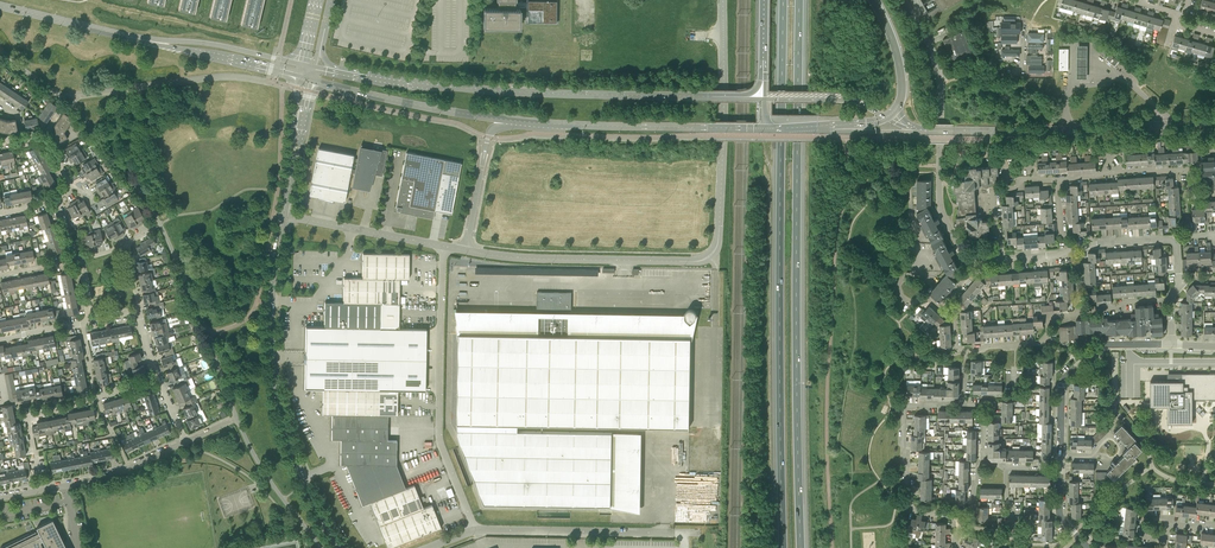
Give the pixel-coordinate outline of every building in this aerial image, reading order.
[(179,9),(195,13),(198,0),(181,0),(179,9)] [(210,17),(226,20),(231,0),(214,0),(210,17)] [(241,24),(257,28),(264,0),(247,0),(241,24)] [(498,2),(497,2),(497,3),(496,3),(496,4),(496,5),(497,5),(497,6),(498,6),(498,8),(483,8),(483,27),(520,28),(521,8),(515,8),(515,7),(526,7),(526,23),(558,24),(558,0),(526,0),(526,2),(523,2),(523,1),(522,1),(522,0),(521,0),(521,1),(520,1),(520,2),(515,2),(515,1),(517,1),(517,0),(496,0),(498,0),(498,2)] [(960,0),(922,0),(931,16),(960,0)] [(1067,9),(1070,0),(1058,0),(1058,1),(1061,2),(1060,7),(1067,9)] [(1074,11),(1077,0),(1070,0),(1067,9),(1074,11)] [(1080,13),(1083,2),(1079,1),(1080,0),(1077,0),(1074,11),(1080,13)] [(1209,1),(1209,0),(1202,0),(1200,9),(1206,10),(1209,1)] [(1080,13),(1086,14),(1090,2),(1087,1),(1086,3),(1083,2),(1080,13)] [(1213,12),(1214,5),(1214,2),(1209,1),(1206,10),(1213,12)] [(1086,14),(1093,16),(1096,6),(1092,5),(1093,3),(1090,2),(1086,14)] [(1114,17),(1121,19),(1125,4),(1122,3),(1121,7),(1117,6),(1115,12),(1112,11),(1110,19),(1114,20),(1114,17)] [(1121,19),(1127,21),(1130,10),(1127,9),(1128,5),(1125,4),(1121,19)] [(1099,18),(1100,18),(1103,6),(1100,5),(1099,7),(1096,6),(1093,16),(1099,18)] [(1107,18),(1110,19),(1112,11),(1109,10),(1105,8),(1106,7),(1103,6),(1100,18),(1106,20),(1107,18)] [(1127,21),(1134,23),(1138,8),(1135,7),(1134,11),(1130,10),(1127,21)] [(1134,23),(1140,24),(1144,14),(1140,13),(1141,9),(1138,8),(1134,23)] [(1140,24),(1147,26),(1151,11),(1148,11),(1147,15),(1144,14),(1140,24)] [(1154,12),(1151,11),(1147,26),(1154,28),(1157,18),(1153,17),(1154,12)] [(1154,28),(1160,30),(1160,28),(1161,25),(1164,18),(1160,17),(1160,19),(1157,18),(1154,28)] [(952,61),(972,53),(963,31),(943,40),(952,61)] [(1027,42),(1044,42),(1044,31),(1028,31),(1027,42)] [(1001,43),(1017,43),(1017,35),(1001,35),(1001,43)] [(1172,46),(1179,48),(1182,37),(1175,35),(1172,46)] [(1179,48),(1185,49),(1188,39),(1182,37),(1179,48)] [(1185,49),(1192,51),(1195,40),(1192,39),(1192,40),(1188,39),(1185,49)] [(1192,51),(1198,53),(1201,43),(1198,42),(1198,40),(1195,40),(1192,51)] [(1198,53),(1204,55),(1208,43),(1205,42),(1205,44),(1201,43),(1198,53)] [(1208,43),(1204,55),(1211,57),(1214,47),(1211,46),(1211,44),(1208,43)] [(1087,45),(1077,45),(1077,78),(1087,78),(1087,45)] [(1020,46),(1002,46),(1002,55),(1020,55),(1020,46)] [(1059,70),(1068,70),(1068,49),(1059,49),(1059,70)] [(1114,66),(1118,61),(1110,54),(1106,58),(1114,66)] [(2,95),(7,98),(14,87),(13,87),(11,89),(7,87),(2,95)] [(7,98),(13,102),(18,94),(14,91),(16,88),(14,87),(7,98)] [(13,102),(18,105),(25,95),(24,94),(22,96),(18,94),(13,102)] [(18,105),(23,109),(29,101),(25,98),(26,96),(25,95),(18,105)] [(46,106),(54,111),(58,106),(47,98),(46,100),(49,102),(46,106)] [(50,116),(54,111),(46,106),(43,110),(41,108),(40,109),(50,116)] [(45,127),(48,122),(47,122),(50,116),(40,109),(39,111),(41,113),(39,117),(41,118),(40,119),(45,127)] [(59,118),(69,125),(73,119),(63,112),(59,118)] [(39,128),(45,127),(40,119),(38,120),(37,118),(33,119),(32,115),(30,116),(33,128),(39,127),(39,128)] [(26,130),(33,128),(30,116),(29,116),(29,119),(24,120),(26,130)] [(54,125),(54,138),(57,144),(68,138),(64,132),(69,125),(59,118),(54,125)] [(18,131),(16,119),(9,121),(8,121),(2,119),(0,123),(0,131),(4,132),(12,132),(18,131)] [(65,153),(68,158),(83,149),(81,146),(79,147),(76,143),(66,149),(68,152),(65,153)] [(1183,163),(1191,162),(1190,145),(1186,145),(1187,152),(1183,152),(1183,163)] [(1191,162),(1198,162),(1197,151),(1193,151),(1193,145),(1190,145),(1191,162)] [(33,157),(41,152),(38,146),(29,151),(33,157)] [(1140,164),(1148,164),(1147,146),(1143,147),(1144,153),(1140,153),(1140,164)] [(1148,164),(1155,163),(1154,154),(1154,152),(1150,153),(1150,146),(1147,146),(1148,164)] [(1169,164),(1177,163),(1175,146),(1172,146),(1173,152),(1168,153),(1169,164)] [(1133,165),(1140,164),(1140,153),(1136,154),(1135,147),(1132,147),(1133,165)] [(1162,164),(1169,164),(1168,153),(1165,153),(1164,147),(1161,147),(1162,164)] [(357,169),(351,168),(354,155),(319,148),(309,195),(312,196),(312,195),(336,199),(336,200),(345,202),(351,172),(356,173),(353,185),(368,188),(371,172),(375,173),(379,151),(372,149),(372,151),(361,148),(357,169)] [(83,149),(68,158),(71,163),(74,161),(76,164),(87,157),(83,149)] [(10,161),(15,160),(13,151),(6,152),(9,165),(11,165),(10,161)] [(9,165),(6,152),(0,153),(0,155),(2,163),(6,162),(6,166),(9,165)] [(36,163),(45,158),(41,152),(33,157),(36,163)] [(406,152),(399,190),(396,207),(397,207),(397,210),(399,211),(399,212),(433,219),(442,173),(459,176),(461,163),(406,152)] [(1067,171),(1067,163),(1066,160),(1062,160),(1062,154),(1059,154),(1060,171),(1067,171)] [(1046,172),(1053,172),(1052,161),(1048,161),(1048,155),(1045,155),(1046,172)] [(1096,172),(1096,168),(1096,161),(1091,161),(1091,155),(1088,155),(1089,172),(1096,172)] [(1067,174),(1075,173),(1074,156),(1070,156),(1071,163),(1067,163),(1067,171),(1067,174)] [(1075,173),(1082,173),(1081,162),(1077,162),(1076,156),(1074,156),(1075,173)] [(1208,157),(1202,158),(1203,169),(1201,170),(1201,179),(1205,178),(1206,183),(1213,183),(1214,187),(1214,157),(1208,157)] [(39,169),(48,164),(45,158),(36,163),(39,169)] [(82,169),(84,174),(99,166),(94,158),(83,164),(85,167),(82,169)] [(40,176),(49,171),(51,170),(48,164),(39,169),(43,174),(40,175),(40,176)] [(99,166),(84,174),(87,179),(89,177),(91,181),(101,175),(99,170),(101,169),(99,166)] [(980,184),(993,183),(997,183),(996,175),(998,175),(998,166),(976,168),(976,166),(967,166),(968,173),(965,173),(965,177),(974,176),(975,186),(980,186),(980,184)] [(43,181),(52,177),(49,171),(40,176),(43,181)] [(95,187),(98,192),(112,183),(110,180),(108,181),(105,176),(95,182),(97,185),(95,187)] [(976,217),(976,204),(974,187),(975,186),(974,176),(965,177),(965,178),(964,179),(960,179),(960,182),(954,182),(954,191),(956,191),(957,200),(958,199),(959,207),(957,208),(958,216),(956,216),(957,225),(963,225),(963,228),(968,227),(969,228),(977,228),(978,227),(978,218),(976,217)] [(1147,188),(1154,187),(1153,176),(1146,177),(1147,188)] [(52,177),(43,181),(47,188),(56,183),(52,177)] [(1132,189),(1140,188),(1139,177),(1131,178),(1132,189)] [(1118,190),(1126,189),(1125,178),(1117,179),(1118,182),(1118,190)] [(1167,187),(1173,187),(1173,178),(1165,178),(1165,183),(1162,184),(1162,188),(1167,187)] [(917,188),(931,189),(931,180),(917,180),(917,188)] [(1119,192),(1118,190),(1118,182),(1110,182),(1111,193),(1119,192)] [(104,194),(105,197),(117,191),(112,183),(98,192),(100,196),(104,194)] [(1097,194),(1104,194),(1103,183),(1096,183),(1097,194)] [(1076,194),(1082,193),(1082,189),(1078,190),(1077,185),(1070,185),(1070,194),(1076,194)] [(1025,197),(1033,197),(1032,186),(1025,186),(1025,197)] [(1168,195),(1179,194),(1178,186),(1173,187),(1167,187),(1168,195)] [(917,197),(930,197),(931,189),(917,188),(917,197)] [(24,191),(26,201),(33,199),(31,190),(24,191)] [(1044,201),(1044,197),(1049,197),(1049,190),(1040,190),(1040,196),(1040,202),(1044,201)] [(19,202),(26,201),(24,191),(17,192),(19,202)] [(117,191),(105,197),(102,199),(105,204),(107,203),(109,206),(119,200),(116,195),(118,194),(117,191)] [(13,203),(19,202),(17,192),(11,194),(13,203)] [(6,205),(13,203),(11,194),(4,195),(6,205)] [(1007,204),(1013,204),(1019,204),(1018,200),(1014,200),(1014,195),(1006,196),(1007,204)] [(917,206),(928,206),(930,206),(930,197),(917,197),(917,206)] [(74,201),(82,216),(90,211),(84,200),(81,202),(79,199),(74,201)] [(79,218),(82,216),(74,201),(69,204),(70,206),(67,208),(73,218),(78,216),(79,218)] [(1077,208),(1077,201),(1066,202),(1066,209),(1077,208)] [(1208,212),(1212,212),(1211,201),(1204,202),(1204,203),(1205,215),(1205,219),(1208,218),(1208,212)] [(1192,216),(1205,215),(1204,203),(1200,203),(1200,209),(1192,209),(1192,216)] [(921,220),(930,216),(932,215),(927,207),(928,206),(917,206),(917,212),(921,220)] [(130,211),(139,226),(143,223),(141,220),(144,218),(138,207),(130,211)] [(134,229),(139,226),(130,211),(127,213),(128,215),(123,218),(129,228),(132,226),(134,229)] [(1003,220),(1014,219),(1013,211),(1002,212),(1003,220)] [(40,222),(49,219),(47,212),(38,215),(40,222)] [(1041,222),(1052,221),(1052,214),(1041,215),(1041,222)] [(23,225),(28,225),(26,215),(19,216),(22,229),(24,229),(23,225)] [(1072,223),(1078,222),(1078,215),(1067,216),(1067,223),(1072,223)] [(1149,227),(1157,226),(1156,215),(1149,216),(1149,227)] [(1196,222),(1205,221),(1205,219),(1205,215),(1192,216),(1193,228),(1197,228),(1196,222)] [(19,230),(22,229),(19,216),(13,217),(14,227),(19,226),(19,230)] [(919,221),(923,229),(939,220),(938,219),(933,221),(930,216),(921,220),(919,221)] [(1164,220),(1168,220),(1169,225),(1176,225),(1175,216),(1170,216),(1164,216),(1164,220)] [(10,228),(14,227),(13,217),(6,219),(8,232),(11,231),(10,228)] [(1099,229),(1107,228),(1106,217),(1098,218),(1099,229)] [(1128,228),(1135,228),(1135,217),(1127,217),(1128,227),(1128,228)] [(988,242),(988,234),(987,229),(989,229),(989,220),(982,221),(982,218),(978,218),(978,227),(977,228),(969,228),(970,241),(974,241),(978,241),(978,245),(984,245),(984,242),(988,242)] [(8,232),(6,219),(0,220),(0,224),(1,230),(5,229),(6,232),(8,232)] [(42,228),(51,225),(49,219),(40,222),(42,228)] [(111,222),(120,237),(124,234),(123,232),(126,230),(120,220),(116,223),(114,220),(111,222)] [(928,235),(937,230),(934,224),(939,222),(939,220),(923,229),(927,237),(929,236),(928,235)] [(115,240),(120,237),(111,222),(103,227),(110,238),(113,236),(115,240)] [(1081,231),(1080,226),(1084,226),(1084,222),(1078,222),(1072,223),(1073,232),(1081,231)] [(47,234),(56,231),(54,224),(51,225),(42,228),(42,229),(45,228),(47,234)] [(92,231),(95,247),(101,246),(100,243),(103,242),(100,229),(92,231)] [(933,243),(942,238),(944,237),(939,229),(937,230),(928,235),(929,236),(933,243)] [(1045,235),(1046,241),(1055,240),(1054,233),(1049,233),(1049,229),(1044,229),(1045,235)] [(49,240),(58,237),(56,231),(47,234),(49,240)] [(90,249),(95,247),(92,231),(88,232),(88,234),(83,236),(86,247),(89,246),(90,249)] [(1008,244),(1017,243),(1017,237),(1016,231),(1012,232),(1012,236),(1007,236),(1008,244)] [(1046,246),(1046,241),(1045,235),(1038,236),(1039,246),(1046,246)] [(51,246),(60,243),(58,237),(49,240),(51,246)] [(144,252),(145,254),(151,251),(149,248),(156,244),(152,238),(148,240),(148,239),(144,242),(145,243),(137,248),(139,252),(140,251),(141,254),(144,252)] [(935,251),(944,247),(946,246),(942,238),(933,243),(932,243),(935,251)] [(60,243),(51,246),(53,254),(63,250),(60,243)] [(1211,257),(1211,253),(1210,245),(1207,245),(1207,251),(1199,252),(1199,258),(1211,257)] [(1199,258),(1199,252),(1198,246),(1194,246),(1195,252),(1186,253),(1186,259),(1199,258)] [(933,252),(937,260),(953,251),(952,250),(947,252),(944,247),(935,251),(933,252)] [(1155,257),(1161,256),(1160,247),(1153,248),(1153,253),(1149,253),(1149,257),(1155,257)] [(26,251),(28,261),(35,259),(33,250),(26,251)] [(21,262),(28,261),(26,251),(19,252),(21,262)] [(943,267),(952,261),(949,256),(954,253),(953,251),(937,260),(942,268),(943,267)] [(1121,262),(1128,261),(1127,251),(1120,251),(1121,262)] [(15,263),(21,262),(19,252),(13,254),(15,263)] [(1100,256),(1096,257),(1096,252),(1088,252),(1089,261),(1094,261),(1100,261),(1100,256)] [(1106,263),(1113,262),(1113,252),(1105,252),(1106,257),(1106,260),(1106,263)] [(362,278),(400,279),(409,279),(409,254),(363,253),(362,278)] [(8,265),(15,263),(13,254),(6,255),(8,265)] [(9,267),(8,265),(6,255),(6,258),(0,259),(2,269),(9,267)] [(1155,264),(1166,263),(1166,256),(1161,256),(1155,257),(1155,264)] [(144,270),(148,269),(146,257),(139,258),(140,262),(136,263),(138,271),(144,270)] [(1208,270),(1212,270),(1211,257),(1199,258),(1199,265),(1208,264),(1208,270)] [(1200,270),(1199,265),(1199,258),(1186,259),(1187,265),(1196,265),(1196,271),(1200,270)] [(947,274),(955,276),(954,270),(958,268),(954,260),(952,261),(943,267),(947,274)] [(1166,271),(1167,271),(1166,263),(1155,264),(1156,271),(1158,271),(1166,271)] [(140,282),(151,280),(153,280),(152,275),(156,275),(155,268),(148,269),(144,270),(144,273),(139,274),(140,282)] [(1061,279),(1067,278),(1067,269),(1059,270),(1060,275),(1054,275),(1054,276),(1054,280),(1061,279)] [(1041,281),(1048,281),(1048,270),(1040,270),(1041,281)] [(1020,283),(1027,282),(1026,271),(1019,272),(1019,273),(1020,283)] [(62,281),(72,279),(70,272),(61,274),(62,281)] [(45,283),(50,283),(48,273),(41,274),(44,287),(46,287),(45,283)] [(1005,284),(1013,284),(1012,273),(1004,274),(1005,284)] [(41,288),(44,287),(41,274),(34,276),(36,285),(41,285),(41,288)] [(941,280),(951,289),(957,283),(952,279),(955,276),(947,274),(941,280)] [(991,285),(998,285),(997,274),(990,275),(990,276),(986,276),(987,285),(991,284),(991,285)] [(1085,283),(1092,283),(1096,283),(1095,275),(1085,276),(1085,283)] [(32,286),(36,285),(34,276),(28,277),(30,290),(33,290),(32,286)] [(986,284),(987,285),(986,276),(978,277),(973,282),(981,289),(986,284)] [(28,290),(30,290),(28,277),(21,278),(23,288),(27,287),(28,290)] [(1155,283),(1156,289),(1165,288),(1164,281),(1159,281),(1159,277),(1154,277),(1155,283)] [(19,289),(23,288),(21,278),(14,279),(17,293),(19,292),(19,289)] [(343,303),(381,303),(399,304),(400,279),(362,278),(344,278),(343,303)] [(1062,286),(1073,286),(1072,278),(1067,278),(1061,279),(1062,286)] [(15,293),(17,293),(14,279),(8,281),(9,291),(14,290),(15,293)] [(64,288),(73,286),(72,279),(62,281),(64,288)] [(144,294),(153,291),(156,291),(154,285),(152,285),(151,280),(140,282),(142,290),(144,290),(144,294)] [(945,296),(951,289),(941,280),(935,287),(945,296)] [(5,291),(9,291),(8,281),(1,282),(4,295),(6,295),(5,291)] [(977,294),(981,289),(973,282),(968,287),(977,294)] [(1134,295),(1142,295),(1141,284),(1134,284),(1134,295)] [(1200,292),(1204,292),(1204,285),(1194,285),(1193,284),(1190,288),(1197,295),(1200,292)] [(1113,297),(1121,296),(1120,285),(1112,286),(1113,297)] [(1204,295),(1213,295),(1213,286),(1209,286),(1209,285),(1204,285),(1204,292),(1204,295)] [(65,295),(75,293),(73,286),(64,288),(65,295)] [(940,302),(945,296),(935,287),(929,294),(940,302)] [(972,300),(977,294),(968,287),(964,293),(972,300)] [(1088,301),(1097,300),(1097,294),(1096,288),(1092,289),(1092,293),(1087,293),(1088,301)] [(1192,302),(1192,303),(1194,303),(1194,298),(1197,295),(1190,288),(1186,291),(1187,292),(1187,299),(1191,299),(1191,302),(1192,302)] [(155,303),(160,302),(159,295),(154,296),(153,291),(144,294),(142,294),(144,302),(151,301),(152,304),(155,303)] [(572,292),(554,292),(537,292),(536,336),(498,335),(498,329),(489,329),(489,335),(459,334),(457,435),(485,504),(611,506),(612,432),(518,431),(518,425),(552,426),(689,428),(691,338),(673,338),(674,332),(668,332),(667,338),(626,337),(626,331),(622,331),(622,337),(579,336),(580,330),(575,330),(575,336),(571,336),(572,292)] [(66,301),(76,299),(75,293),(65,295),(66,301)] [(961,309),(969,309),(968,306),(967,305),(972,300),(964,293),(959,298),(960,300),(961,309)] [(1112,304),(1111,300),(1111,293),(1104,294),(1104,305),(1112,304)] [(68,308),(77,306),(76,299),(66,301),(68,308)] [(1055,305),(1059,305),(1060,310),(1067,309),(1067,300),(1063,301),(1063,300),(1055,301),(1055,305)] [(160,302),(155,303),(156,307),(147,309),(148,312),(147,312),(148,317),(156,315),(157,317),(161,316),(160,311),(161,310),(161,308),(164,307),(163,301),(160,302)] [(324,327),(380,328),(381,303),(343,303),(325,302),(324,327)] [(1192,311),(1192,303),(1192,302),(1191,302),(1181,302),(1181,307),(1184,307),(1184,311),(1192,311)] [(1163,334),(1162,325),(1162,316),(1159,316),(1159,313),(1153,313),(1153,305),(1135,306),(1136,313),(1131,314),(1131,319),(1136,318),(1145,317),(1146,328),(1150,328),(1151,335),(1163,334)] [(77,306),(68,308),(69,315),(78,313),(77,306)] [(922,314),(927,319),(934,311),(929,306),(925,311),(922,308),(917,314),(920,317),(922,314)] [(46,309),(48,319),(55,317),(53,308),(46,309)] [(41,320),(48,319),(46,309),(39,310),(41,320)] [(35,321),(41,320),(39,310),(33,312),(35,321)] [(961,318),(972,318),(971,310),(961,311),(961,318)] [(933,323),(934,324),(940,317),(940,316),(940,315),(934,311),(927,319),(933,324),(933,323)] [(1181,319),(1191,319),(1192,311),(1184,311),(1184,314),(1181,314),(1181,319)] [(28,323),(35,321),(33,312),(26,313),(28,323)] [(29,326),(28,323),(26,313),(26,316),(20,317),(22,327),(29,326)] [(1033,321),(1034,327),(1043,327),(1043,319),(1038,319),(1037,315),(1033,316),(1033,321)] [(15,328),(22,327),(20,317),(13,319),(15,328)] [(940,332),(950,332),(950,324),(949,324),(940,317),(934,324),(936,325),(939,325),(940,332)] [(1146,328),(1145,317),(1136,318),(1137,334),(1146,333),(1146,328)] [(1095,332),(1102,331),(1102,318),(1094,319),(1095,332)] [(1111,333),(1111,327),(1110,320),(1107,321),(1107,318),(1102,318),(1102,331),(1103,331),(1103,334),(1111,333)] [(1129,335),(1137,334),(1136,318),(1131,319),(1128,319),(1128,325),(1128,332),(1129,335)] [(9,330),(15,328),(13,319),(7,320),(9,330)] [(1077,333),(1086,332),(1085,319),(1076,320),(1077,325),(1077,333)] [(1086,332),(1095,332),(1094,319),(1085,319),(1086,332)] [(1184,327),(1191,327),(1191,319),(1181,319),(1181,323),(1184,323),(1184,327)] [(2,331),(9,330),(7,320),(0,321),(2,331)] [(160,332),(168,330),(166,322),(162,324),(160,320),(150,323),(152,330),(159,328),(160,332)] [(1035,332),(1034,327),(1033,321),(1026,322),(1027,333),(1035,332)] [(1013,334),(1020,333),(1019,322),(1012,323),(1012,324),(1013,335),(1013,334)] [(123,326),(125,336),(133,334),(131,325),(123,326)] [(967,332),(973,332),(972,325),(962,325),(962,333),(967,332)] [(984,331),(984,335),(984,336),(992,336),(991,325),(983,326),(984,331)] [(1078,339),(1077,333),(1077,325),(1068,326),(1069,339),(1078,339)] [(119,337),(125,336),(123,326),(117,327),(119,337)] [(1060,340),(1069,339),(1068,326),(1059,327),(1060,340)] [(112,339),(119,337),(117,327),(110,329),(112,339)] [(305,359),(426,361),(427,329),(380,328),(324,327),(306,327),(305,359)] [(1181,335),(1191,335),(1191,327),(1184,327),(1184,330),(1181,330),(1181,335)] [(1209,336),(1212,336),(1212,327),(1204,327),(1204,337),(1209,337),(1209,336)] [(105,340),(112,339),(110,329),(103,330),(105,340)] [(157,346),(168,342),(169,341),(167,337),(170,336),(168,330),(160,332),(159,332),(161,336),(154,338),(157,346)] [(100,344),(99,341),(97,331),(90,332),(93,346),(100,344)] [(975,341),(975,336),(979,336),(978,331),(973,332),(967,332),(968,341),(975,341)] [(51,346),(56,345),(54,335),(47,336),(50,350),(52,350),(51,346)] [(48,350),(50,350),(47,336),(41,338),(43,348),(47,347),(48,350)] [(39,349),(43,348),(41,338),(35,339),(37,352),(40,352),(39,349)] [(71,347),(81,345),(80,338),(66,341),(67,343),(70,343),(71,347)] [(35,353),(37,352),(35,339),(29,340),(31,350),(34,349),(35,353)] [(937,346),(937,351),(945,350),(945,347),(951,346),(951,339),(940,340),(941,346),(937,346)] [(31,353),(31,350),(29,340),(28,340),(29,343),(22,344),(25,358),(28,357),(27,354),(31,353)] [(167,356),(172,355),(175,354),(172,346),(169,347),(168,342),(157,346),(156,347),(157,349),(158,349),(159,353),(165,351),(167,356)] [(23,358),(25,358),(22,344),(16,345),(18,356),(22,355),(23,358)] [(14,356),(18,356),(16,345),(10,347),(12,360),(15,360),(14,356)] [(69,354),(83,351),(81,345),(71,347),(72,350),(69,351),(69,354)] [(10,361),(12,360),(10,347),(4,348),(6,358),(9,357),(10,361)] [(71,360),(81,358),(84,358),(83,351),(69,354),(70,356),(73,355),(74,359),(71,360)] [(130,366),(137,364),(136,361),(142,359),(140,352),(128,356),(129,359),(128,360),(130,366)] [(170,370),(177,367),(179,366),(176,359),(174,360),(172,355),(167,356),(161,358),(162,360),(161,360),(162,363),(163,363),(164,366),(170,364),(172,369),(170,369),(170,370)] [(95,366),(108,363),(108,361),(104,361),(104,357),(93,359),(95,366)] [(69,367),(82,364),(81,358),(71,360),(72,364),(68,364),(69,367)] [(323,389),(398,390),(426,391),(426,361),(305,359),(305,389),(323,389)] [(96,372),(106,370),(105,366),(109,366),(108,363),(95,366),(96,372)] [(73,373),(84,370),(82,364),(69,367),(69,369),(73,369),(73,373)] [(133,372),(134,375),(146,372),(144,365),(138,367),(137,364),(130,366),(132,372),(133,372)] [(179,382),(185,380),(183,374),(180,375),(177,367),(170,370),(171,371),(167,372),(170,380),(175,378),(177,383),(179,382)] [(33,377),(33,373),(32,369),(25,370),(26,375),(29,374),(29,378),(33,377)] [(71,380),(85,377),(84,370),(73,373),(74,376),(71,377),(71,380)] [(97,378),(111,376),(110,373),(107,374),(106,370),(96,372),(97,378)] [(1150,406),(1167,406),(1167,423),(1192,423),(1192,399),(1199,399),(1199,401),(1205,401),(1205,399),(1209,399),(1209,401),(1214,401),(1214,373),(1168,373),(1168,378),(1178,378),(1178,381),(1150,381),(1150,406)] [(98,385),(109,383),(108,379),(111,378),(111,376),(97,378),(98,385)] [(176,395),(191,389),(195,387),(191,377),(185,380),(179,382),(180,385),(173,388),(174,392),(175,392),(176,395)] [(955,399),(957,397),(959,395),(959,381),(948,380),(948,386),(947,387),(940,387),(940,388),(940,398),(955,399)] [(50,397),(56,395),(54,382),(51,383),(52,386),(48,387),(50,397)] [(54,382),(56,395),(63,394),(61,384),(57,385),(56,382),(54,382)] [(77,389),(73,390),(74,392),(87,389),(86,382),(76,384),(77,389)] [(37,399),(44,398),(41,385),(39,385),(39,388),(36,389),(34,383),(36,397),(37,397),(37,399)] [(44,398),(50,397),(48,387),(44,387),(43,384),(41,385),(44,398)] [(24,399),(30,398),(29,388),(25,388),(24,385),(21,386),(24,399)] [(18,400),(24,399),(21,386),(19,386),(20,389),(16,390),(17,393),(17,397),(18,400)] [(188,402),(197,398),(195,394),(193,395),(191,389),(176,395),(179,403),(187,399),(188,402)] [(332,414),(388,415),(397,415),(398,390),(323,389),(323,414),(332,414)] [(146,402),(156,399),(153,392),(148,394),(147,392),(140,394),(143,403),(146,402)] [(128,406),(132,405),(128,395),(122,397),(126,411),(129,410),(128,406)] [(124,411),(126,411),(122,397),(116,399),(119,409),(123,408),(124,411)] [(187,416),(198,411),(194,403),(198,402),(197,398),(188,402),(187,403),(188,406),(183,408),(187,416)] [(115,410),(119,409),(116,399),(110,401),(114,414),(116,414),(115,410)] [(148,408),(158,405),(156,399),(146,402),(148,408)] [(111,415),(114,414),(110,401),(103,403),(106,413),(110,412),(111,415)] [(13,411),(12,404),(0,407),(0,409),(2,409),(3,413),(13,411)] [(158,405),(148,408),(150,415),(160,412),(158,405)] [(92,423),(91,419),(96,418),(94,408),(87,410),(89,423),(92,423)] [(87,424),(89,423),(87,410),(81,411),(83,421),(87,420),(87,424)] [(1,420),(15,417),(13,411),(3,413),(4,417),(0,417),(1,420)] [(79,422),(83,421),(81,411),(74,412),(77,426),(80,425),(79,422)] [(198,411),(187,416),(189,419),(187,420),(191,428),(194,427),(195,427),(196,427),(198,426),(197,426),(203,423),(199,414),(198,411)] [(74,426),(77,426),(74,412),(68,413),(68,416),(69,420),(70,420),(70,423),(74,423),(74,426)] [(341,439),(388,440),(388,415),(332,414),(332,439),(341,439)] [(62,417),(65,431),(67,430),(67,427),(71,426),(70,423),(70,420),(69,420),(68,416),(62,417)] [(20,423),(20,422),(16,423),(15,417),(1,420),(1,422),(5,422),(5,426),(10,425),(20,423)] [(63,431),(65,431),(62,417),(56,419),(58,429),(62,428),(63,431)] [(54,430),(58,429),(56,419),(50,420),(52,433),(55,433),(54,430)] [(50,434),(52,433),(50,420),(43,421),(45,431),(49,430),(50,434)] [(160,425),(164,435),(170,432),(166,423),(165,420),(161,421),(163,424),(160,425)] [(41,432),(45,431),(43,421),(37,422),(40,436),(42,435),(41,432)] [(7,431),(21,429),(20,423),(10,425),(10,428),(7,429),(7,431)] [(158,438),(164,435),(160,425),(157,427),(155,424),(152,426),(158,438)] [(1114,479),(1121,472),(1127,466),(1136,458),(1134,455),(1142,448),(1135,441),(1137,439),(1129,432),(1122,424),(1114,431),(1120,438),(1118,440),(1119,442),(1120,443),(1123,440),(1129,446),(1127,448),(1123,452),(1125,454),(1120,459),(1115,463),(1113,461),(1112,462),(1110,463),(1113,466),(1107,472),(1110,475),(1114,479)] [(152,441),(158,438),(152,426),(149,427),(150,430),(147,431),(152,441)] [(12,437),(22,435),(21,429),(7,431),(8,434),(11,433),(12,437)] [(146,443),(152,441),(147,431),(144,432),(143,430),(140,431),(146,443)] [(139,446),(146,443),(140,431),(137,433),(138,435),(135,437),(139,446)] [(10,444),(24,441),(22,435),(12,437),(13,441),(8,442),(8,444),(10,444)] [(133,449),(139,446),(135,437),(132,438),(131,436),(128,437),(133,449)] [(127,452),(133,449),(128,437),(125,438),(126,441),(123,443),(127,452)] [(346,464),(396,465),(397,440),(388,440),(341,439),(341,464),(346,464)] [(15,450),(25,448),(24,441),(10,444),(10,446),(14,446),(15,450)] [(1006,460),(1006,449),(1000,449),(999,448),(999,442),(993,442),(988,441),(988,456),(991,460),(1006,460)] [(104,449),(106,459),(113,458),(110,445),(107,446),(107,449),(104,449)] [(99,461),(106,459),(104,449),(100,450),(100,447),(97,448),(99,461)] [(12,454),(13,457),(26,454),(25,448),(15,450),(15,454),(12,454)] [(93,462),(99,461),(97,448),(93,448),(94,451),(90,452),(91,454),(93,464),(93,462)] [(86,466),(93,464),(91,454),(88,455),(87,452),(84,453),(86,466)] [(80,467),(86,466),(84,453),(80,453),(81,456),(78,457),(80,467)] [(60,471),(67,469),(65,459),(61,460),(60,454),(57,455),(60,471)] [(67,469),(73,468),(70,455),(69,454),(67,455),(68,459),(65,459),(67,469)] [(53,472),(60,471),(57,455),(53,455),(55,461),(51,462),(53,472)] [(73,468),(80,467),(78,457),(74,457),(74,455),(70,455),(73,468)] [(20,480),(27,478),(26,472),(30,471),(28,461),(23,462),(24,466),(21,466),(22,469),(18,470),(20,480)] [(371,502),(406,488),(396,465),(346,464),(362,505),(371,502)] [(14,481),(20,480),(18,470),(15,470),(15,467),(11,468),(14,481)] [(7,482),(14,481),(11,468),(8,469),(9,471),(5,472),(7,482)] [(626,510),(641,510),(640,477),(641,477),(641,474),(632,474),(632,481),(628,481),(628,488),(625,488),(625,493),(626,493),(626,510)] [(958,489),(965,490),(968,490),(968,482),(959,482),(958,489)] [(380,525),(423,508),(414,485),(406,488),(371,502),(380,525)] [(1175,515),(1182,515),(1183,505),(1185,501),(1182,501),(1182,505),(1176,504),(1175,515)] [(1196,513),(1203,514),(1204,503),(1198,502),(1197,502),(1196,506),(1196,512),(1196,513)] [(399,544),(441,528),(433,507),(434,506),(433,504),(423,508),(380,525),(389,547),(399,544)] [(1195,517),(1196,513),(1196,512),(1196,506),(1190,505),(1188,516),(1195,517)] [(1125,514),(1136,515),(1137,508),(1126,507),(1125,514)] [(909,532),(916,533),(919,515),(917,514),(916,519),(911,518),(909,532)] [(920,530),(924,531),(926,521),(921,520),(922,515),(919,515),(916,533),(915,536),(919,537),(920,530)] [(36,531),(1,547),(67,547),(53,519),(37,527),(39,531),(37,532),(36,531)] [(1124,527),(1134,529),(1135,522),(1124,520),(1124,527)] [(1124,527),(1123,534),(1133,535),(1134,529),(1124,527)] [(1175,541),(1186,542),(1187,535),(1176,533),(1175,541)] [(1200,543),(1207,544),(1209,533),(1202,533),(1201,536),(1201,538),(1200,543)] [(963,541),(977,544),(979,537),(969,535),(968,540),(964,539),(963,541)]
